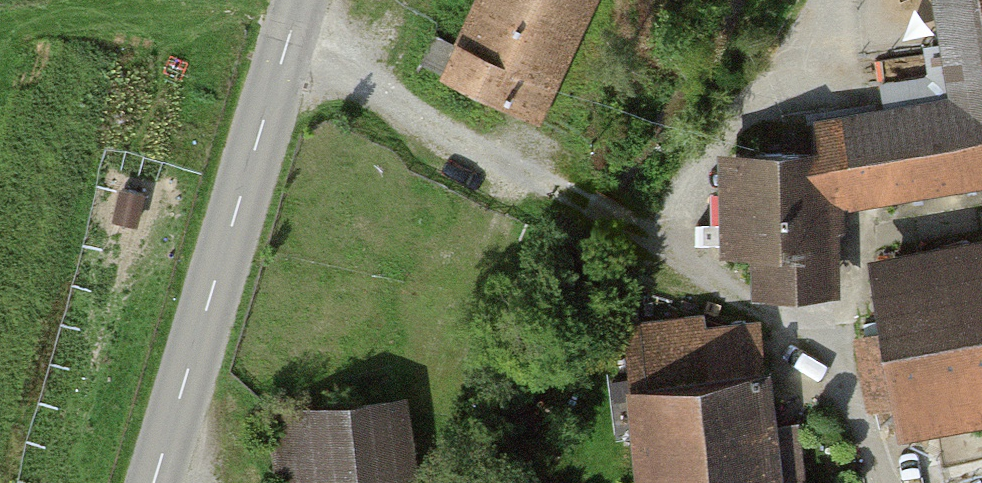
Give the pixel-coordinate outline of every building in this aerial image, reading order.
[(446,61),(532,103),(582,0),(475,0),(446,61)] [(935,0),(954,108),(822,126),(827,154),(836,209),(981,186),(981,0),(936,0),(935,0)] [(827,154),(722,159),(728,261),(759,260),(760,290),(840,289),(836,209),(827,154)] [(883,271),(912,425),(981,412),(981,251),(981,252),(883,271)] [(626,336),(640,482),(775,482),(757,323),(626,336)] [(399,408),(302,420),(310,482),(409,482),(399,408)]
